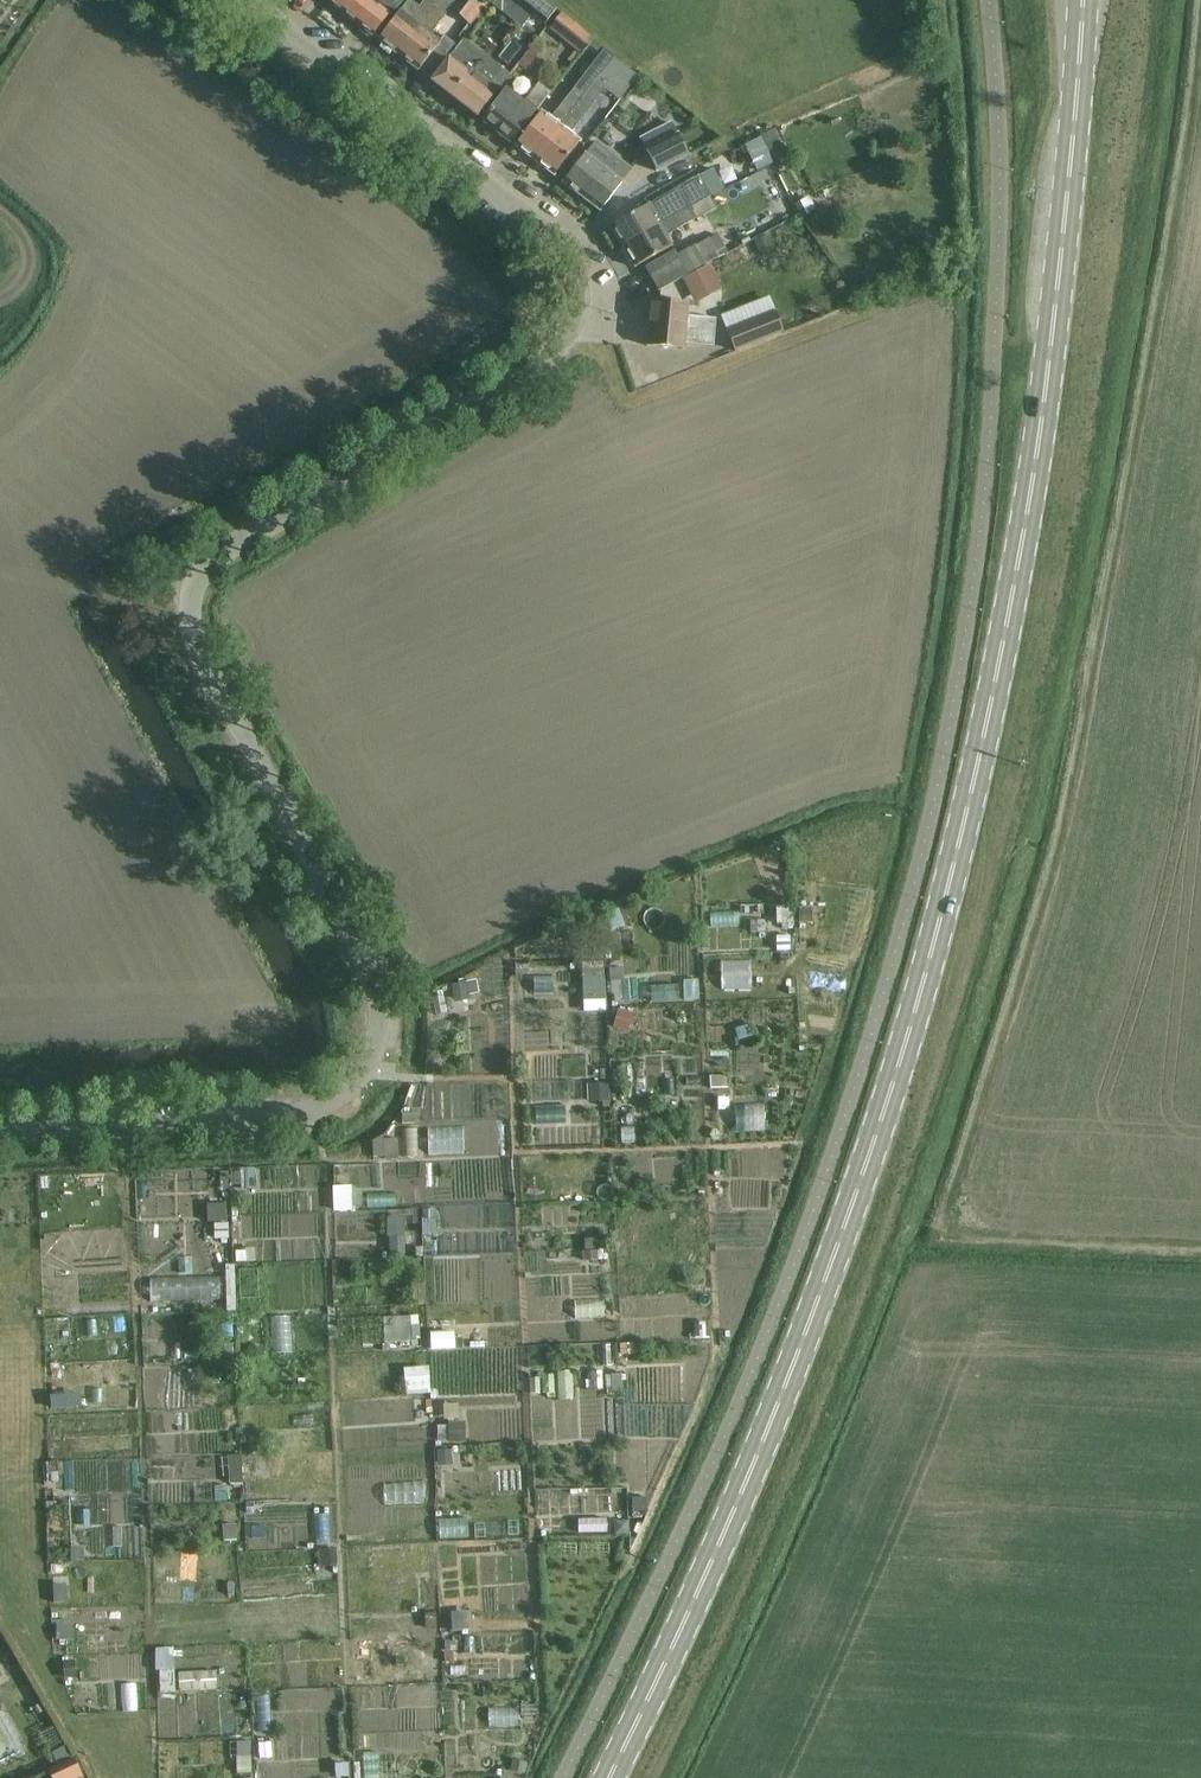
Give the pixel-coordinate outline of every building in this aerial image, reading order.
[(328,3),(372,37),(401,0),(330,0),(328,3)] [(419,7),(410,0),(409,0),(378,41),(398,56),(441,0),(425,0),(419,7)] [(443,59),(453,46),(444,40),(439,47),(429,39),(455,4),(449,0),(441,0),(398,56),(418,71),(419,70),(429,78),(443,59)] [(456,14),(471,25),(489,2),(486,0),(462,0),(453,12),(456,14)] [(532,17),(545,27),(547,24),(556,12),(540,0),(510,0),(532,17)] [(556,12),(547,24),(550,27),(549,28),(581,54),(593,39),(558,11),(556,12)] [(477,117),(492,98),(509,77),(463,41),(445,63),(431,82),(477,117)] [(604,50),(597,59),(607,67),(613,58),(604,50)] [(524,55),(516,65),(526,72),(533,74),(537,69),(533,61),(524,55)] [(598,73),(533,160),(554,175),(579,142),(570,135),(605,90),(620,101),(638,77),(613,58),(607,67),(601,75),(598,73)] [(533,160),(598,73),(591,67),(550,121),(540,113),(515,146),(533,160)] [(511,144),(526,125),(550,93),(538,84),(521,106),(504,92),(482,121),(511,144)] [(670,122),(640,139),(659,173),(689,157),(670,122)] [(757,172),(773,164),(762,140),(745,147),(757,172)] [(600,212),(614,193),(631,171),(595,141),(585,154),(563,183),(600,212)] [(649,206),(611,227),(620,243),(709,195),(699,177),(678,188),(649,206)] [(709,195),(620,243),(635,268),(672,248),(666,236),(696,219),(690,209),(710,197),(724,189),(723,188),(709,195)] [(806,199),(795,205),(801,218),(812,212),(806,199)] [(687,276),(706,266),(705,264),(727,253),(717,234),(677,256),(675,253),(645,269),(657,291),(687,276)] [(689,298),(714,285),(706,268),(680,282),(689,298)] [(684,349),(684,345),(713,348),(716,319),(687,317),(688,305),(651,302),(647,346),(684,349)] [(727,330),(734,349),(782,331),(775,312),(727,330)] [(759,913),(756,875),(697,879),(700,918),(759,913)] [(793,905),(777,905),(778,922),(794,921),(793,905)] [(812,907),(800,907),(800,921),(812,920),(812,907)] [(790,936),(777,936),(777,950),(790,949),(790,936)] [(738,953),(739,964),(766,963),(766,953),(738,953)] [(604,975),(582,976),(583,1000),(605,999),(604,975)] [(467,982),(453,984),(456,1001),(470,998),(470,994),(467,982)] [(441,1020),(472,1016),(470,999),(439,1003),(441,1020)] [(624,1009),(609,1010),(610,1025),(625,1024),(624,1009)] [(753,1023),(736,1029),(739,1039),(756,1034),(753,1023)] [(723,1075),(710,1076),(710,1086),(724,1086),(723,1075)] [(608,1084),(588,1084),(589,1100),(609,1100),(608,1084)] [(709,1105),(727,1103),(726,1090),(708,1091),(709,1105)] [(733,1141),(763,1139),(762,1112),(731,1114),(733,1141)] [(416,1114),(403,1115),(403,1123),(416,1123),(416,1114)] [(559,1125),(532,1129),(534,1139),(560,1136),(559,1125)] [(632,1127),(621,1128),(622,1141),(633,1141),(632,1127)] [(398,1140),(384,1140),(385,1157),(385,1158),(398,1158),(398,1140)] [(401,1143),(400,1171),(417,1172),(418,1144),(401,1143)] [(320,1178),(283,1179),(283,1183),(239,1184),(240,1205),(321,1203),(320,1178)] [(353,1187),(335,1187),(336,1211),(353,1211),(353,1208),(353,1187)] [(140,1204),(140,1212),(153,1212),(153,1204),(140,1204)] [(224,1204),(207,1205),(207,1222),(225,1221),(224,1204)] [(288,1222),(312,1223),(313,1205),(289,1204),(288,1222)] [(227,1222),(216,1223),(217,1234),(228,1233),(227,1222)] [(406,1237),(391,1237),(391,1255),(406,1255),(406,1237)] [(245,1251),(235,1252),(236,1262),(245,1262),(245,1251)] [(598,1251),(583,1252),(584,1260),(598,1260),(598,1251)] [(233,1277),(253,1275),(252,1264),(232,1266),(233,1277)] [(711,1278),(697,1279),(698,1289),(712,1288),(711,1278)] [(424,1285),(412,1286),(413,1300),(425,1300),(424,1285)] [(232,1300),(222,1301),(222,1311),(232,1311),(232,1300)] [(709,1323),(695,1323),(696,1337),(709,1337),(709,1323)] [(409,1331),(382,1332),(382,1358),(410,1357),(409,1331)] [(263,1349),(249,1349),(250,1359),(264,1359),(263,1349)] [(601,1359),(578,1359),(578,1451),(600,1451),(600,1409),(618,1409),(618,1390),(601,1391),(601,1359)] [(621,1374),(606,1375),(607,1388),(621,1387),(621,1374)] [(255,1442),(254,1423),(239,1424),(239,1442),(255,1442)] [(464,1423),(448,1423),(449,1442),(465,1442),(464,1423)] [(258,1445),(249,1445),(249,1454),(258,1454),(258,1445)] [(450,1449),(437,1450),(437,1465),(451,1465),(450,1449)] [(241,1455),(229,1456),(230,1483),(242,1482),(241,1455)] [(248,1461),(247,1472),(260,1473),(260,1462),(248,1461)] [(57,1462),(46,1463),(47,1482),(58,1482),(57,1462)] [(455,1489),(437,1493),(441,1508),(459,1504),(455,1489)] [(646,1498),(632,1498),(633,1512),(647,1511),(646,1498)] [(437,1527),(460,1526),(459,1511),(436,1511),(437,1527)] [(621,1521),(616,1527),(616,1533),(628,1533),(627,1521),(621,1521)] [(236,1525),(224,1526),(225,1540),(236,1540),(236,1525)] [(83,1544),(70,1545),(71,1559),(83,1559),(83,1544)] [(338,1550),(320,1550),(320,1565),(338,1565),(338,1550)] [(435,1614),(425,1615),(426,1629),(436,1629),(435,1614)] [(56,1624),(55,1639),(71,1639),(72,1625),(56,1624)] [(72,1660),(60,1662),(61,1674),(73,1673),(72,1660)] [(165,1681),(160,1681),(160,1693),(175,1692),(174,1670),(173,1670),(165,1670),(165,1681)] [(215,1672),(178,1673),(179,1690),(216,1689),(215,1672)] [(219,1747),(234,1747),(234,1707),(219,1708),(219,1747)] [(171,1738),(173,1713),(158,1712),(156,1736),(171,1738)] [(270,1744),(258,1744),(259,1759),(271,1758),(270,1744)] [(67,1746),(53,1753),(58,1763),(72,1756),(67,1746)] [(513,1760),(511,1771),(523,1773),(525,1763),(513,1760)] [(335,1765),(336,1777),(338,1777),(349,1777),(348,1765),(335,1765)] [(57,1775),(59,1777),(74,1777),(70,1769),(57,1775)]
